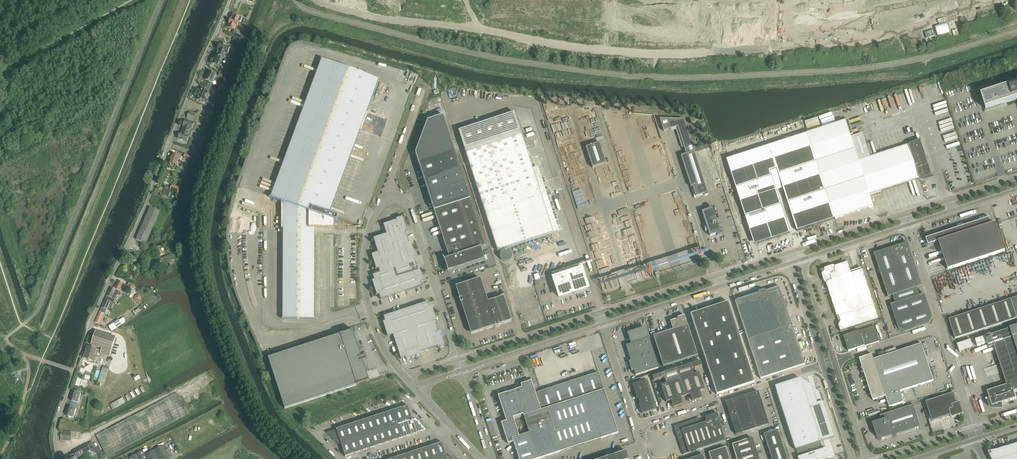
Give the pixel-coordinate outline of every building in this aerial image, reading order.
[(228,24),(228,25),(229,25),(228,28),(234,31),(236,27),(237,28),(239,24),(240,25),(243,18),(233,14),(232,16),(231,17),(231,18),(230,21),(229,22),(228,22),(228,23),(228,24)] [(948,23),(936,26),(938,36),(950,33),(948,23)] [(953,30),(954,36),(964,33),(962,27),(953,30)] [(221,45),(218,51),(219,51),(217,56),(216,56),(212,64),(219,68),(220,67),(221,67),(222,64),(221,64),(223,59),(224,60),(226,54),(228,55),(231,49),(227,47),(227,46),(225,45),(224,46),(221,45)] [(329,215),(378,81),(322,60),(271,198),(270,197),(270,198),(282,202),(281,229),(283,229),(283,319),(314,320),(315,229),(334,230),(334,222),(335,222),(336,222),(337,222),(337,221),(338,221),(338,220),(338,219),(338,218),(337,218),(337,217),(336,217),(329,215)] [(209,72),(206,80),(213,83),(216,75),(209,72)] [(980,92),(986,110),(1007,103),(1016,100),(1016,80),(980,92)] [(202,89),(200,93),(200,92),(198,96),(199,96),(197,100),(201,102),(201,103),(204,104),(204,103),(209,92),(202,89)] [(186,119),(194,121),(196,114),(189,111),(186,119)] [(554,233),(514,113),(458,131),(498,252),(554,233)] [(684,120),(659,119),(663,132),(677,127),(686,155),(681,156),(691,188),(692,187),(696,197),(704,195),(704,196),(708,195),(684,120)] [(785,218),(792,216),(797,232),(874,207),(870,195),(920,179),(919,179),(920,178),(921,179),(932,176),(932,175),(921,141),(909,144),(910,145),(909,146),(909,145),(871,158),(864,136),(852,140),(850,136),(853,135),(849,120),(808,134),(779,143),(770,146),(727,160),(754,241),(755,245),(759,244),(790,234),(785,218)] [(183,130),(192,134),(193,131),(192,130),(194,124),(185,121),(183,127),(184,127),(183,130)] [(192,134),(183,130),(181,134),(180,133),(178,139),(187,143),(189,137),(190,137),(192,134)] [(611,134),(617,159),(627,156),(626,150),(621,151),(619,144),(625,143),(623,137),(619,138),(617,132),(611,134)] [(593,169),(606,164),(599,143),(586,148),(593,169)] [(486,247),(455,152),(419,164),(428,192),(431,202),(449,258),(444,260),(446,264),(447,268),(448,272),(450,272),(485,260),(481,248),(486,247)] [(171,159),(179,162),(181,157),(173,154),(172,155),(171,155),(171,156),(171,157),(171,159)] [(179,162),(171,159),(169,160),(169,161),(169,162),(169,163),(170,164),(169,166),(170,168),(172,169),(174,168),(175,166),(177,162),(179,163),(179,162)] [(629,186),(636,184),(635,179),(630,181),(627,181),(631,179),(630,177),(630,172),(629,169),(629,174),(625,174),(625,179),(626,182),(628,186),(629,186)] [(721,235),(712,207),(708,208),(709,210),(702,212),(707,227),(709,231),(708,231),(710,237),(717,234),(717,236),(721,235)] [(136,240),(146,244),(160,212),(150,208),(136,240)] [(640,210),(635,211),(651,269),(660,266),(659,264),(661,263),(660,257),(655,258),(650,239),(651,239),(647,227),(645,228),(640,210)] [(417,267),(414,258),(416,257),(411,242),(409,243),(407,238),(406,232),(408,232),(403,217),(396,219),(397,221),(384,225),(387,235),(374,239),(378,253),(372,255),(377,270),(379,269),(380,274),(373,276),(375,281),(372,281),(377,296),(379,295),(381,300),(423,286),(421,281),(424,281),(420,271),(419,266),(417,267)] [(990,218),(926,239),(928,245),(939,242),(948,270),(1005,252),(996,223),(992,225),(990,218)] [(888,297),(922,286),(908,243),(903,245),(903,244),(901,245),(874,254),(888,297)] [(164,246),(160,247),(163,255),(169,252),(168,248),(167,248),(167,249),(166,250),(164,246)] [(165,258),(151,263),(153,269),(175,260),(172,254),(165,257),(165,258)] [(825,269),(822,275),(825,283),(827,284),(837,317),(839,316),(841,322),(839,326),(841,332),(879,320),(863,270),(852,274),(848,263),(836,267),(835,267),(833,266),(825,269)] [(552,274),(552,275),(554,279),(553,279),(559,298),(588,288),(581,269),(581,270),(580,266),(582,265),(582,264),(552,274)] [(128,278),(132,280),(137,268),(133,266),(128,278)] [(480,279),(468,283),(456,287),(460,299),(459,299),(460,303),(461,303),(471,334),(495,327),(500,326),(499,325),(512,321),(509,313),(504,297),(488,302),(480,279)] [(116,296),(116,295),(117,296),(119,291),(123,283),(120,281),(115,290),(111,288),(107,296),(105,300),(101,310),(99,313),(96,322),(99,324),(103,315),(104,311),(106,312),(107,310),(111,311),(114,304),(113,304),(115,300),(114,299),(115,297),(116,297),(116,296)] [(758,292),(758,293),(757,294),(735,301),(744,331),(745,333),(760,379),(805,365),(786,309),(787,308),(787,307),(787,306),(787,305),(786,304),(786,303),(785,302),(784,301),(783,300),(782,296),(781,293),(781,291),(779,287),(766,291),(765,291),(764,291),(763,291),(761,291),(760,291),(759,292),(758,292)] [(905,333),(914,330),(929,325),(932,318),(924,294),(891,305),(899,329),(905,333)] [(1011,300),(1009,299),(1008,299),(1007,301),(949,320),(955,339),(1016,319),(1011,300)] [(728,302),(700,311),(690,315),(716,395),(754,383),(739,335),(745,333),(744,331),(738,333),(728,302)] [(438,333),(436,327),(435,322),(437,321),(435,316),(432,307),(430,307),(428,303),(384,317),(385,322),(383,322),(388,337),(393,335),(401,359),(406,358),(406,360),(421,355),(420,353),(438,347),(438,349),(445,346),(440,332),(438,333)] [(677,319),(670,322),(673,330),(671,331),(653,336),(663,367),(697,356),(684,316),(677,318),(677,319)] [(108,326),(112,332),(122,325),(126,322),(123,318),(119,321),(118,319),(108,326)] [(875,326),(844,337),(849,352),(880,342),(875,326)] [(987,392),(989,399),(988,399),(988,403),(988,405),(989,406),(989,407),(990,408),(991,408),(993,408),(1002,408),(1002,403),(1016,399),(1014,392),(1016,391),(1016,327),(1010,329),(985,337),(975,341),(977,347),(987,344),(989,348),(994,347),(1007,385),(987,392)] [(658,368),(652,348),(645,328),(628,334),(632,344),(626,346),(631,361),(629,362),(632,371),(634,371),(636,376),(658,368)] [(101,354),(109,357),(116,337),(96,331),(92,346),(102,349),(101,354)] [(366,371),(363,362),(367,360),(367,359),(366,360),(366,357),(366,356),(362,358),(359,348),(359,347),(358,348),(353,332),(353,331),(268,358),(285,409),(370,381),(369,381),(366,372),(366,371)] [(971,339),(957,344),(960,352),(974,348),(971,339)] [(872,355),(860,359),(863,369),(862,370),(863,373),(864,373),(873,401),(886,397),(889,408),(904,403),(901,392),(934,381),(922,344),(874,360),(872,355)] [(90,361),(94,362),(98,351),(93,349),(94,349),(92,348),(92,349),(88,347),(84,359),(88,360),(88,361),(89,361),(90,361)] [(704,390),(699,373),(694,375),(692,369),(702,366),(700,361),(652,377),(654,382),(664,378),(666,384),(661,386),(666,402),(671,401),(673,408),(683,405),(681,398),(690,395),(692,402),(702,399),(701,397),(700,392),(704,390)] [(98,384),(104,385),(109,367),(103,366),(98,384)] [(560,449),(600,436),(601,439),(618,433),(599,373),(536,393),(532,381),(521,385),(522,389),(519,390),(519,389),(498,396),(506,421),(501,423),(508,444),(513,442),(519,458),(539,458),(561,452),(560,449)] [(81,389),(86,390),(89,380),(84,378),(81,389)] [(657,409),(653,397),(647,380),(633,385),(637,398),(637,400),(638,399),(640,404),(639,404),(639,406),(642,414),(644,413),(657,409)] [(776,393),(795,450),(796,450),(799,457),(797,458),(798,458),(826,458),(829,458),(826,449),(822,450),(820,442),(819,439),(827,436),(814,396),(806,399),(802,385),(776,393)] [(72,402),(78,403),(81,394),(75,392),(72,402)] [(769,424),(764,411),(758,392),(725,402),(736,435),(769,424)] [(932,422),(951,415),(952,418),(964,414),(960,403),(957,403),(954,393),(926,402),(932,422)] [(90,439),(101,458),(104,458),(189,415),(178,394),(90,439)] [(123,398),(112,403),(114,408),(126,402),(123,398)] [(882,421),(873,424),(877,438),(882,440),(892,437),(892,435),(896,434),(896,435),(921,427),(914,405),(880,416),(882,421)] [(417,433),(426,430),(416,419),(413,420),(408,406),(336,429),(337,430),(327,433),(339,444),(341,444),(345,457),(417,434),(417,433)] [(68,416),(73,418),(76,409),(71,407),(68,416)] [(681,430),(689,453),(725,441),(720,426),(721,426),(717,413),(705,417),(706,422),(701,424),(681,430)] [(763,435),(771,458),(787,458),(778,430),(763,435)] [(61,441),(81,442),(81,432),(61,432),(61,441)] [(757,454),(753,441),(752,438),(732,445),(736,458),(759,458),(757,454)] [(74,451),(75,453),(77,458),(94,449),(91,443),(87,445),(74,451)] [(450,456),(447,457),(442,443),(392,458),(453,458),(450,456)] [(1007,449),(998,452),(998,453),(990,456),(989,454),(989,456),(990,457),(990,458),(991,458),(1016,458),(1016,445),(1007,449)] [(169,458),(172,457),(168,449),(165,450),(163,446),(145,455),(143,451),(129,458),(130,458),(170,458),(169,458)] [(710,458),(729,458),(726,448),(708,453),(710,458)]
